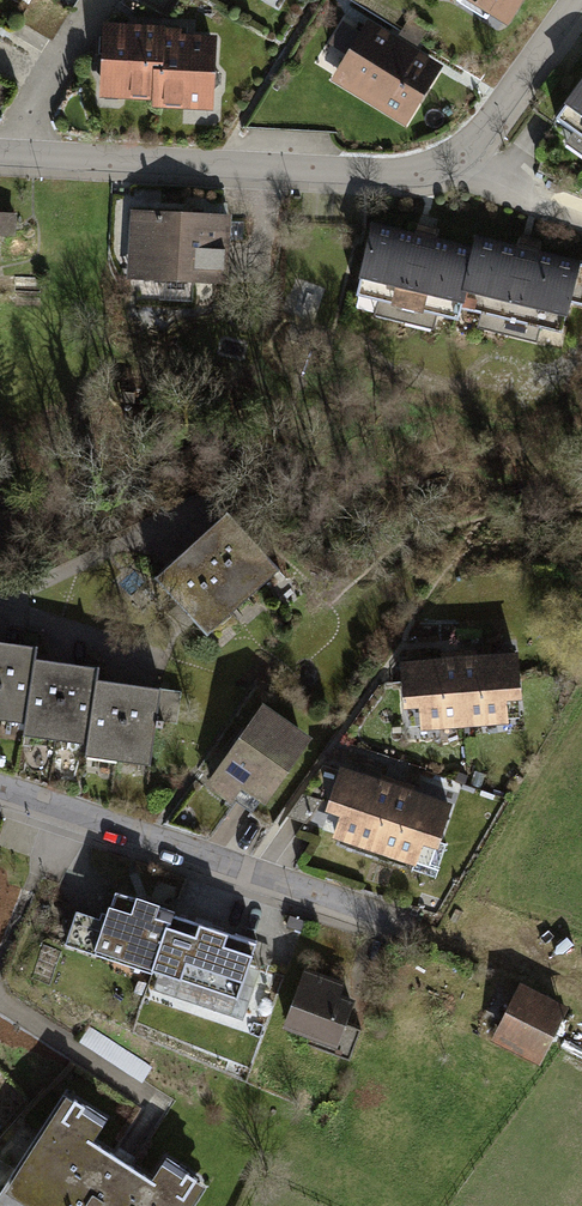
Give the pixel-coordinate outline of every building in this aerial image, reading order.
[(510,27),(525,0),(466,0),(510,27)] [(438,70),(369,28),(336,81),(405,123),(438,70)] [(161,34),(108,31),(105,91),(157,93),(161,34)] [(178,34),(161,34),(157,93),(157,102),(211,104),(213,42),(178,40),(178,34)] [(554,118),(581,137),(581,79),(554,118)] [(233,215),(130,211),(127,279),(229,284),(233,215)] [(0,215),(0,236),(12,236),(12,215),(0,215)] [(473,247),(372,223),(355,299),(456,322),(460,306),(473,247)] [(460,306),(563,331),(570,303),(581,306),(581,267),(578,266),(579,261),(476,236),(473,247),(460,306)] [(207,635),(278,571),(227,515),(156,579),(207,635)] [(24,725),(23,736),(86,746),(84,759),(150,769),(160,690),(96,682),(98,670),(34,662),(36,648),(0,644),(0,722),(24,725)] [(515,653),(460,657),(465,722),(508,719),(506,698),(519,697),(515,653)] [(460,657),(404,662),(406,704),(420,703),(422,725),(465,722),(460,657)] [(263,712),(210,784),(232,801),(242,787),(265,804),(308,745),(263,712)] [(374,851),(395,790),(341,772),(329,808),(345,813),(337,838),(374,851)] [(451,809),(395,790),(374,851),(416,864),(423,842),(438,847),(451,809)] [(118,892),(97,956),(157,975),(175,916),(176,912),(118,892)] [(259,945),(175,916),(157,975),(239,1003),(259,945)] [(348,984),(308,969),(285,1028),(307,1037),(305,1043),(351,1061),(363,1028),(351,1023),(359,1000),(344,995),(348,984)] [(520,985),(491,1042),(541,1067),(569,1009),(520,985)] [(65,1100),(0,1202),(0,1205),(196,1205),(209,1186),(162,1156),(145,1183),(91,1148),(106,1126),(65,1100)]
